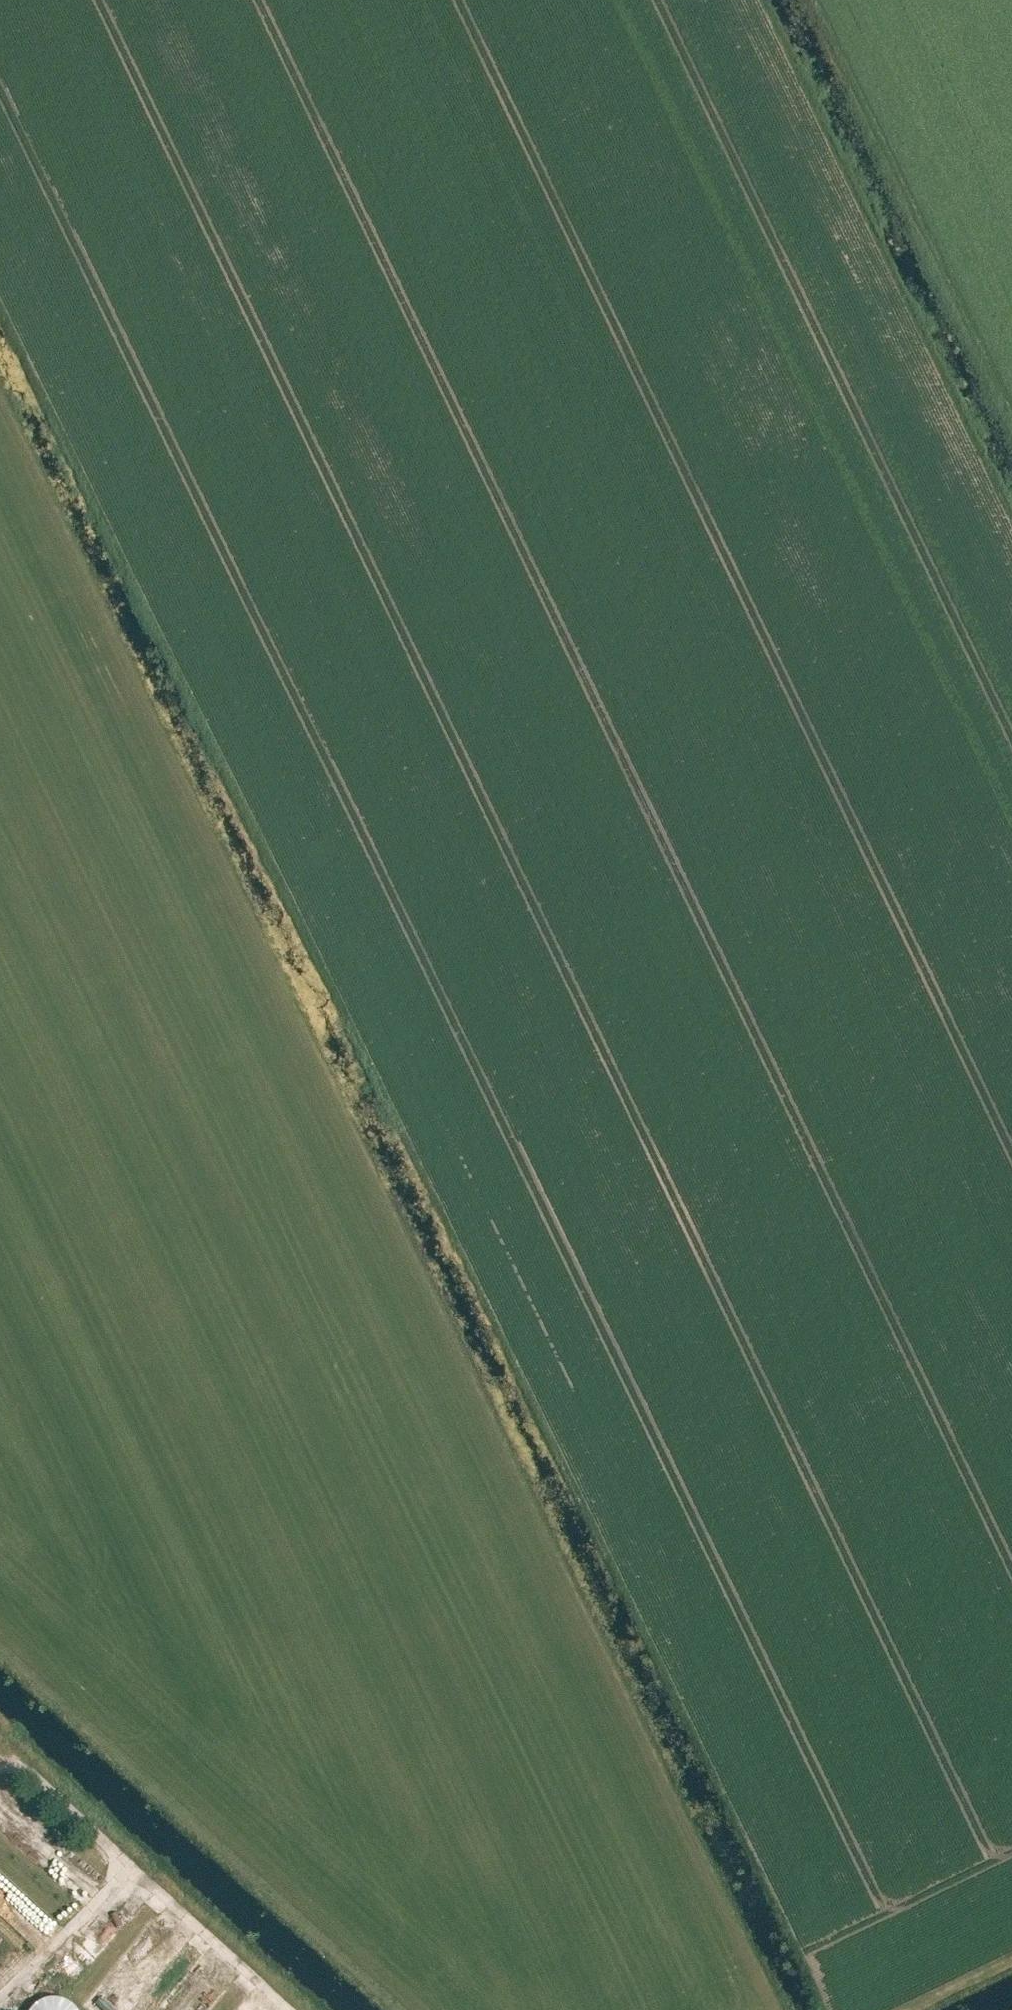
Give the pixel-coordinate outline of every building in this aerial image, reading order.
[(37,2007),(33,2009),(76,2009),(75,2009),(71,2006),(67,2003),(62,2001),(56,2000),(51,2001),(46,2002),(41,2004),(37,2007)]
